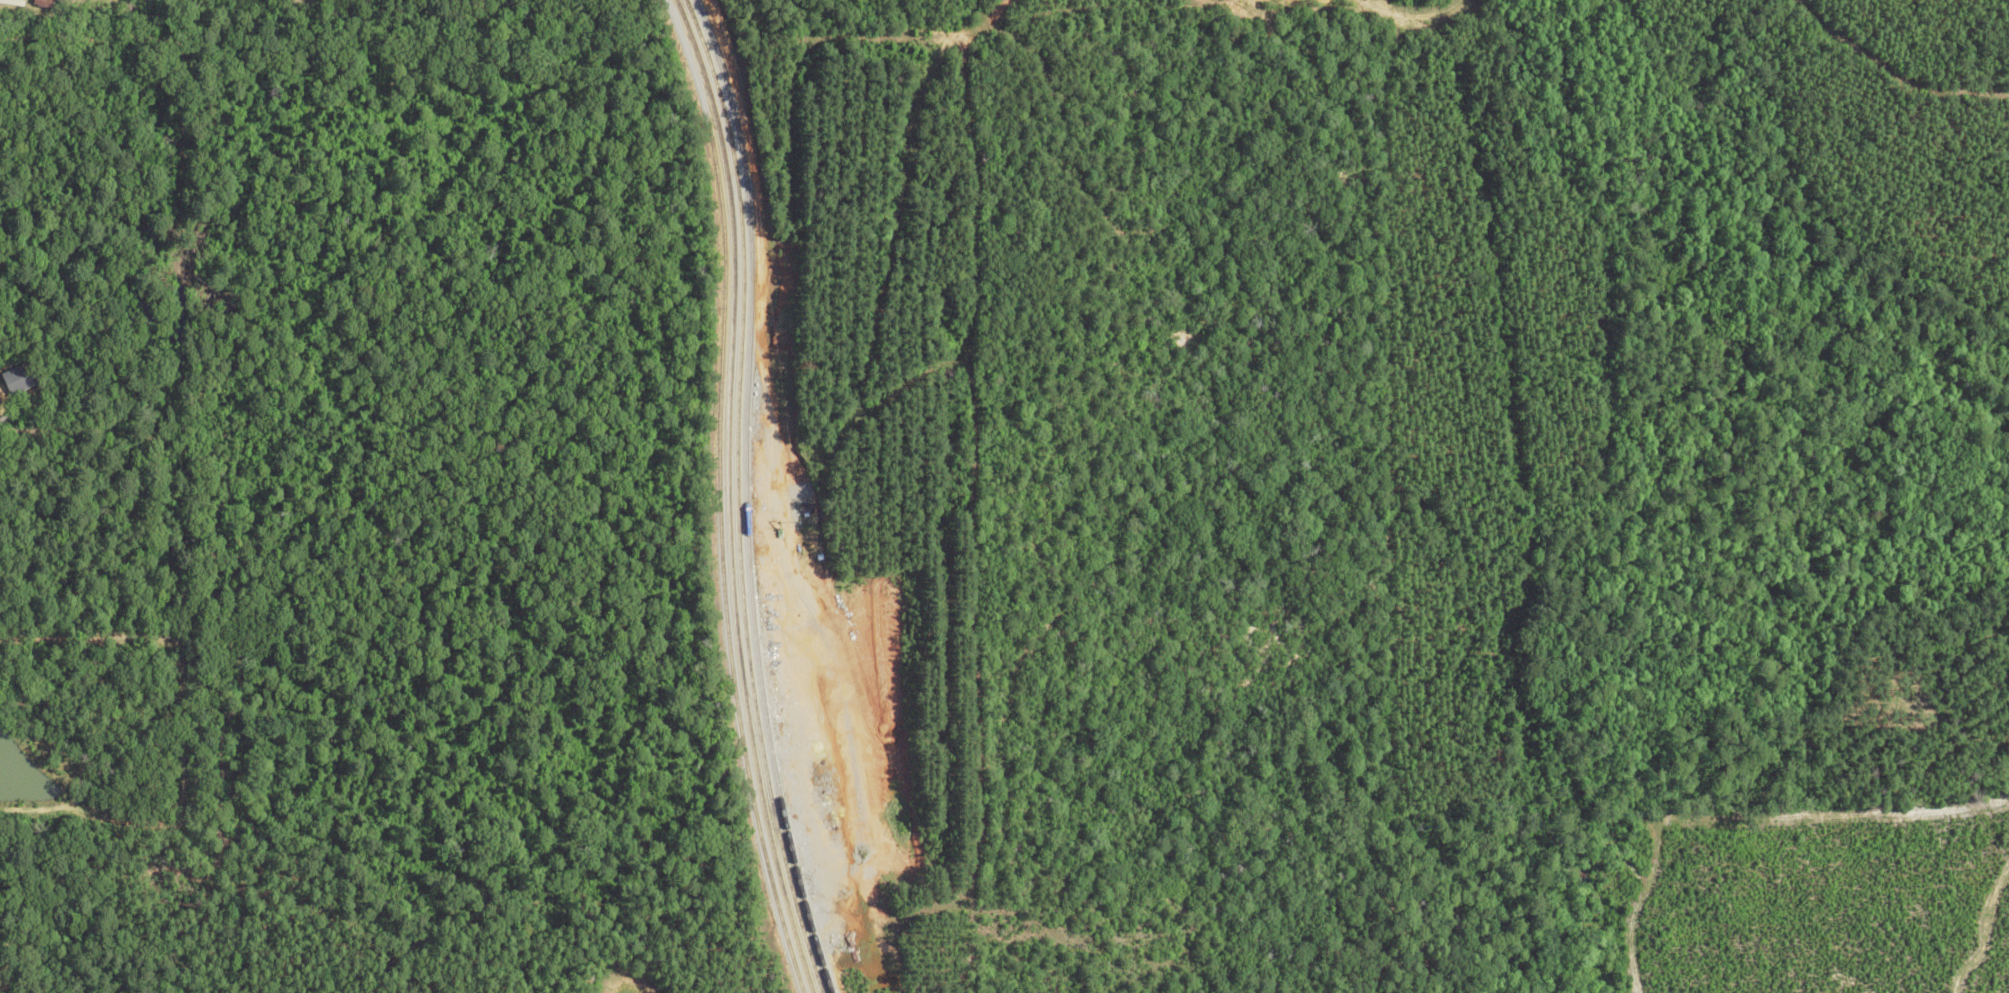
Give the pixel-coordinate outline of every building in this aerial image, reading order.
[(12,395),(39,382),(28,360),(2,372),(12,395)]
